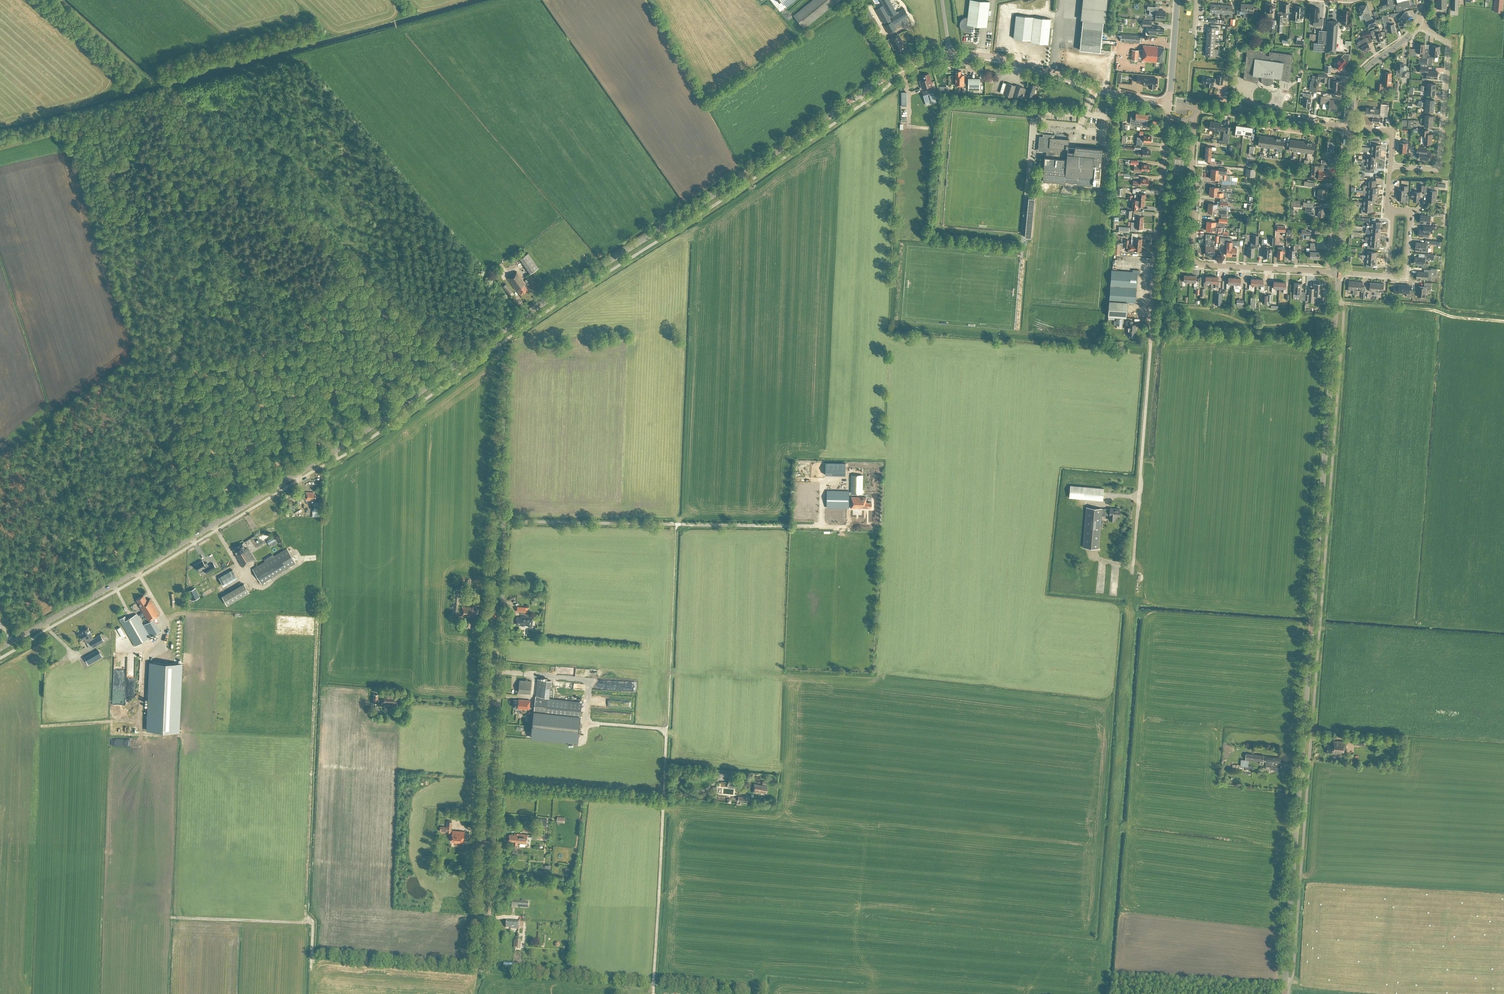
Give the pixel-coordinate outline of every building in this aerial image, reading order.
[(839,0),(813,0),(794,16),(804,28),(839,0)] [(890,0),(882,0),(882,2),(874,6),(888,33),(903,25),(901,21),(909,17),(903,8),(896,12),(890,0)] [(990,1),(979,0),(970,0),(968,17),(966,17),(965,17),(964,18),(962,18),(961,19),(961,21),(960,22),(960,23),(960,24),(960,26),(961,27),(961,28),(962,30),(963,30),(965,31),(966,31),(967,31),(969,31),(970,31),(971,30),(972,29),(973,28),(974,27),(974,25),(987,27),(990,1)] [(1083,20),(1080,50),(1100,52),(1103,22),(1105,22),(1107,0),(1083,0),(1081,20),(1083,20)] [(1393,2),(1392,0),(1382,0),(1377,2),(1380,10),(1389,7),(1390,8),(1394,7),(1393,2)] [(1409,0),(1402,0),(1393,2),(1394,7),(1396,6),(1397,11),(1399,11),(1404,10),(1405,10),(1404,7),(1410,5),(1409,0)] [(1437,8),(1447,8),(1447,0),(1437,0),(1437,8)] [(1494,11),(1503,12),(1503,3),(1503,0),(1495,0),(1494,11)] [(1247,3),(1241,3),(1240,7),(1237,7),(1237,14),(1240,14),(1244,14),(1243,17),(1247,17),(1247,11),(1246,11),(1247,3)] [(1257,16),(1257,8),(1253,8),(1253,4),(1247,3),(1246,11),(1247,11),(1251,12),(1251,16),(1257,16)] [(1267,16),(1272,17),(1272,12),(1273,12),(1273,4),(1267,3),(1266,8),(1266,9),(1266,12),(1265,12),(1265,15),(1268,15),(1267,16)] [(1288,9),(1289,4),(1283,3),(1282,15),(1278,15),(1276,32),(1282,32),(1282,24),(1283,17),(1286,17),(1286,14),(1289,14),(1289,9),(1288,9)] [(1374,15),(1369,17),(1367,12),(1370,12),(1367,4),(1359,6),(1362,14),(1364,14),(1368,27),(1378,23),(1376,17),(1378,17),(1376,11),(1373,12),(1374,15)] [(1161,18),(1164,18),(1165,11),(1162,11),(1162,10),(1158,10),(1158,7),(1147,6),(1147,9),(1149,10),(1149,14),(1155,15),(1155,18),(1161,18)] [(1302,21),(1303,7),(1296,6),(1295,10),(1292,10),(1291,19),(1296,20),(1302,21)] [(1309,13),(1309,16),(1310,16),(1310,19),(1314,19),(1314,26),(1318,26),(1318,25),(1323,26),(1324,19),(1319,18),(1320,8),(1315,8),(1310,8),(1310,13),(1309,13)] [(1341,13),(1341,16),(1342,16),(1341,19),(1346,20),(1345,26),(1351,27),(1351,19),(1349,19),(1350,10),(1347,10),(1346,9),(1344,9),(1343,10),(1342,9),(1342,14),(1341,13)] [(1404,11),(1399,12),(1395,13),(1395,15),(1399,14),(1400,16),(1401,17),(1400,18),(1405,22),(1411,15),(1405,11),(1405,12),(1404,11)] [(1031,40),(1033,17),(1016,15),(1014,38),(1031,40)] [(1395,23),(1393,24),(1392,20),(1389,21),(1388,15),(1383,16),(1384,25),(1388,25),(1389,32),(1395,31),(1395,26),(1395,23)] [(1033,17),(1031,40),(1031,42),(1042,43),(1044,43),(1044,46),(1050,47),(1052,29),(1050,29),(1051,19),(1033,17)] [(1325,49),(1325,51),(1335,52),(1337,21),(1327,20),(1327,24),(1326,34),(1326,43),(1325,49)] [(1160,27),(1152,26),(1152,27),(1146,27),(1145,34),(1155,35),(1156,34),(1160,34),(1160,33),(1163,33),(1164,28),(1160,28),(1160,27)] [(905,49),(902,45),(903,44),(898,34),(889,39),(894,49),(896,48),(898,53),(905,49)] [(1362,40),(1364,45),(1362,46),(1365,51),(1371,48),(1368,43),(1372,41),(1370,36),(1362,40)] [(1325,49),(1326,43),(1313,42),(1313,50),(1317,51),(1318,48),(1325,49)] [(1417,43),(1417,49),(1413,49),(1412,55),(1417,56),(1417,52),(1423,52),(1422,58),(1428,58),(1429,48),(1425,48),(1425,44),(1417,43)] [(1143,45),(1143,50),(1142,51),(1142,61),(1159,62),(1162,62),(1164,47),(1157,47),(1157,46),(1143,45)] [(1438,58),(1438,56),(1439,56),(1440,46),(1432,46),(1431,52),(1429,52),(1428,58),(1428,62),(1430,62),(1429,65),(1432,65),(1433,58),(1438,58)] [(1269,85),(1271,84),(1270,79),(1273,79),(1273,80),(1273,77),(1279,78),(1279,79),(1289,82),(1293,54),(1269,51),(1269,55),(1265,55),(1266,51),(1247,48),(1243,79),(1257,83),(1259,76),(1261,76),(1261,79),(1262,81),(1263,83),(1265,85),(1267,85),(1269,85)] [(1344,54),(1341,57),(1334,65),(1339,70),(1344,65),(1344,66),(1347,62),(1349,60),(1349,54),(1344,54)] [(1410,77),(1410,71),(1403,71),(1404,63),(1398,63),(1398,66),(1397,66),(1396,70),(1397,70),(1396,73),(1400,74),(1400,76),(1410,77)] [(1421,64),(1420,66),(1420,72),(1427,73),(1427,78),(1437,79),(1438,71),(1432,71),(1432,70),(1428,70),(1428,67),(1427,67),(1427,64),(1421,64)] [(961,71),(956,70),(956,75),(955,75),(955,85),(964,85),(968,85),(968,90),(980,90),(980,78),(968,78),(968,82),(964,82),(964,75),(961,75),(961,71)] [(1384,76),(1384,81),(1384,86),(1390,86),(1390,89),(1392,89),(1393,82),(1391,82),(1392,77),(1391,77),(1391,72),(1386,72),(1385,76),(1384,76)] [(922,75),(923,80),(919,81),(922,88),(932,85),(929,73),(922,75)] [(1318,73),(1317,78),(1319,78),(1318,81),(1326,82),(1327,79),(1327,74),(1318,73)] [(1213,82),(1216,82),(1216,83),(1222,84),(1223,76),(1217,75),(1217,79),(1214,79),(1214,78),(1202,77),(1201,83),(1206,84),(1206,86),(1212,87),(1212,85),(1213,85),(1213,82)] [(1157,78),(1144,77),(1144,76),(1137,76),(1136,82),(1143,83),(1143,85),(1149,85),(1149,87),(1155,88),(1155,86),(1156,86),(1157,78)] [(1332,85),(1332,88),(1339,89),(1339,81),(1335,80),(1336,78),(1329,78),(1328,84),(1332,85)] [(1026,94),(1033,97),(1036,89),(1035,89),(1036,85),(1029,83),(1027,90),(1024,89),(1024,88),(1016,85),(1015,86),(1007,83),(1003,94),(1012,97),(1013,95),(1021,98),(1023,92),(1026,93),(1026,94)] [(936,102),(934,95),(932,89),(922,92),(926,105),(936,102)] [(1311,98),(1311,94),(1303,92),(1302,97),(1304,97),(1303,98),(1303,101),(1302,106),(1309,107),(1309,104),(1310,104),(1311,98)] [(1323,93),(1323,96),(1322,103),(1329,104),(1328,109),(1336,110),(1337,104),(1333,103),(1334,100),(1329,99),(1330,93),(1323,93)] [(1380,116),(1381,108),(1366,107),(1365,115),(1380,116)] [(1140,127),(1140,125),(1142,113),(1136,112),(1135,115),(1131,115),(1130,124),(1134,124),(1134,126),(1137,126),(1136,129),(1140,130),(1140,127)] [(1230,133),(1229,133),(1230,127),(1226,126),(1226,127),(1220,126),(1220,123),(1210,121),(1209,130),(1219,131),(1219,130),(1222,131),(1222,133),(1223,134),(1222,140),(1217,139),(1217,142),(1228,144),(1229,142),(1230,133)] [(1243,134),(1244,126),(1236,125),(1235,133),(1235,136),(1237,137),(1238,133),(1243,134)] [(1252,127),(1244,126),(1243,134),(1248,134),(1248,138),(1250,138),(1251,135),(1252,127)] [(1431,144),(1432,134),(1428,134),(1429,130),(1422,129),(1421,135),(1421,143),(1424,143),(1431,144)] [(1043,139),(1042,139),(1039,138),(1038,146),(1042,146),(1046,151),(1046,155),(1045,155),(1043,167),(1044,167),(1043,174),(1074,177),(1075,176),(1077,176),(1077,170),(1079,147),(1075,146),(1074,152),(1068,151),(1068,149),(1069,139),(1054,138),(1054,135),(1043,134),(1043,139)] [(1144,135),(1143,137),(1137,137),(1137,144),(1143,145),(1143,142),(1151,142),(1151,136),(1144,135)] [(1258,145),(1265,146),(1267,136),(1260,135),(1258,145)] [(1372,147),(1367,147),(1358,146),(1358,148),(1362,149),(1367,149),(1381,150),(1381,144),(1377,144),(1377,140),(1371,140),(1371,143),(1372,143),(1372,147)] [(1403,140),(1403,143),(1400,142),(1399,152),(1406,152),(1407,143),(1408,140),(1403,140)] [(1043,174),(1043,178),(1042,180),(1065,182),(1065,180),(1067,180),(1067,181),(1069,181),(1072,182),(1075,181),(1077,181),(1077,183),(1099,185),(1103,149),(1079,147),(1077,170),(1077,176),(1075,176),(1074,177),(1043,174)] [(1431,157),(1431,151),(1427,151),(1427,148),(1418,147),(1417,153),(1420,153),(1419,156),(1422,156),(1421,159),(1428,160),(1428,156),(1431,157)] [(1357,174),(1358,164),(1362,165),(1362,163),(1366,164),(1366,167),(1365,167),(1365,171),(1371,171),(1371,168),(1376,168),(1376,162),(1355,161),(1354,160),(1352,177),(1358,177),(1358,176),(1359,176),(1359,174),(1357,174)] [(1245,176),(1254,177),(1254,169),(1246,168),(1245,176)] [(1319,170),(1318,174),(1318,179),(1322,180),(1323,179),(1326,180),(1327,177),(1331,178),(1332,171),(1328,171),(1329,170),(1323,170),(1319,170)] [(1231,175),(1226,175),(1211,174),(1210,179),(1219,179),(1222,179),(1222,183),(1227,184),(1236,185),(1236,182),(1230,181),(1231,175)] [(1364,190),(1364,192),(1378,193),(1378,187),(1376,187),(1376,180),(1368,179),(1368,187),(1369,187),(1368,190),(1364,190)] [(1227,184),(1222,183),(1221,188),(1218,187),(1210,186),(1209,191),(1226,192),(1227,184)] [(1398,189),(1397,200),(1403,200),(1403,201),(1408,202),(1408,196),(1406,196),(1406,192),(1408,192),(1408,186),(1402,185),(1402,189),(1398,189)] [(1425,185),(1424,194),(1428,195),(1427,201),(1436,202),(1437,191),(1431,190),(1431,186),(1425,185)] [(1315,195),(1317,196),(1325,197),(1325,189),(1320,188),(1320,186),(1315,186),(1315,195)] [(1226,192),(1209,191),(1209,195),(1217,196),(1218,195),(1221,196),(1220,200),(1225,201),(1226,192)] [(1414,191),(1414,192),(1412,192),(1412,197),(1413,197),(1413,200),(1420,201),(1420,192),(1414,191)] [(1031,237),(1034,198),(1031,198),(1028,197),(1025,236),(1027,237),(1031,237)] [(1373,205),(1359,204),(1359,207),(1363,207),(1363,211),(1362,210),(1362,214),(1368,214),(1368,211),(1372,211),(1373,205)] [(1323,216),(1324,208),(1318,208),(1318,206),(1314,206),(1314,207),(1313,207),(1311,207),(1311,211),(1314,212),(1313,215),(1323,216)] [(1226,212),(1227,209),(1224,209),(1208,208),(1208,212),(1216,213),(1219,213),(1219,214),(1221,214),(1221,217),(1227,218),(1228,212),(1226,212)] [(1430,224),(1430,219),(1431,216),(1434,216),(1434,213),(1428,212),(1428,216),(1421,215),(1420,223),(1430,224)] [(1207,221),(1206,225),(1224,227),(1225,223),(1226,223),(1227,219),(1219,218),(1218,222),(1207,221)] [(1420,228),(1420,229),(1419,236),(1429,237),(1429,232),(1433,232),(1433,229),(1433,227),(1435,227),(1437,227),(1433,226),(1424,225),(1423,229),(1420,228)] [(1253,235),(1252,243),(1251,243),(1250,247),(1247,247),(1247,256),(1254,257),(1254,247),(1257,248),(1257,243),(1258,243),(1259,235),(1253,235)] [(1231,255),(1232,240),(1232,238),(1227,238),(1227,239),(1224,238),(1224,237),(1220,237),(1220,244),(1225,244),(1225,248),(1225,249),(1226,249),(1226,255),(1231,255)] [(1380,240),(1366,239),(1366,241),(1370,241),(1370,245),(1368,245),(1368,248),(1376,248),(1376,246),(1379,246),(1380,240)] [(1237,241),(1232,240),(1231,255),(1236,256),(1236,247),(1234,247),(1235,245),(1237,245),(1236,245),(1240,245),(1240,240),(1237,240),(1237,241)] [(1432,240),(1431,240),(1426,240),(1425,243),(1416,242),(1415,250),(1419,250),(1419,251),(1428,252),(1429,247),(1430,247),(1430,244),(1433,244),(1434,240),(1432,240)] [(1298,250),(1298,244),(1295,243),(1295,245),(1292,245),(1292,249),(1288,249),(1288,258),(1294,259),(1295,250),(1298,250)] [(1133,252),(1133,250),(1141,251),(1141,244),(1133,244),(1128,244),(1128,252),(1133,252)] [(1310,251),(1309,258),(1318,258),(1319,251),(1316,251),(1316,245),(1310,245),(1310,248),(1312,249),(1311,251),(1310,251)] [(530,273),(538,268),(528,253),(520,258),(530,273)] [(1430,260),(1430,254),(1424,254),(1424,257),(1415,257),(1414,264),(1424,264),(1425,260),(1430,260)] [(1126,317),(1127,302),(1135,303),(1137,274),(1139,275),(1139,270),(1133,269),(1132,272),(1111,270),(1108,316),(1126,317)] [(1431,269),(1424,269),(1424,272),(1417,271),(1417,278),(1430,279),(1430,274),(1431,269)] [(523,281),(516,271),(507,278),(516,290),(517,289),(520,294),(527,289),(524,284),(528,281),(527,279),(525,276),(523,278),(524,280),(523,281)] [(1279,288),(1279,282),(1273,281),(1273,287),(1272,287),(1271,292),(1274,292),(1275,288),(1279,288)] [(505,284),(503,282),(501,284),(502,286),(508,294),(512,291),(506,283),(505,284)] [(1426,297),(1426,289),(1431,289),(1432,283),(1425,282),(1424,286),(1418,286),(1418,296),(1426,297)] [(1294,283),(1293,293),(1293,294),(1294,294),(1294,295),(1296,295),(1297,295),(1298,294),(1298,293),(1299,293),(1299,299),(1304,299),(1304,291),(1300,291),(1301,283),(1294,283)] [(1308,289),(1308,292),(1305,291),(1305,300),(1313,300),(1314,295),(1321,295),(1321,284),(1314,284),(1314,290),(1308,289)] [(1397,288),(1396,293),(1399,293),(1399,292),(1407,293),(1407,297),(1413,297),(1413,290),(1409,290),(1410,285),(1399,284),(1399,288),(1397,288)] [(1128,326),(1128,334),(1135,335),(1136,324),(1132,324),(1132,321),(1126,320),(1126,326),(1128,326)] [(845,475),(846,463),(826,463),(826,475),(845,475)] [(827,490),(827,507),(870,508),(870,507),(871,507),(871,502),(866,502),(866,497),(862,497),(863,475),(852,474),(851,491),(827,490)] [(1103,501),(1104,490),(1104,488),(1070,485),(1069,498),(1103,501)] [(314,500),(314,498),(315,498),(315,494),(314,494),(314,492),(306,492),(305,500),(314,500)] [(321,513),(322,501),(314,501),(313,516),(317,516),(319,516),(319,513),(321,513)] [(1110,509),(1106,508),(1106,509),(1102,508),(1086,507),(1083,547),(1099,548),(1101,515),(1105,516),(1105,515),(1109,515),(1109,520),(1115,520),(1116,516),(1119,516),(1120,509),(1110,508),(1110,509)] [(270,546),(277,542),(273,536),(266,540),(270,546)] [(242,543),(233,549),(237,554),(235,554),(239,561),(239,562),(242,567),(246,564),(246,565),(254,560),(247,548),(245,549),(242,543)] [(264,562),(252,569),(261,583),(295,563),(287,548),(274,556),(264,562)] [(206,567),(205,566),(206,566),(202,560),(195,565),(198,571),(203,568),(204,569),(206,573),(216,568),(213,563),(206,567)] [(219,578),(225,588),(239,580),(233,570),(219,578)] [(244,583),(222,596),(227,604),(249,592),(244,583)] [(188,592),(192,602),(200,598),(196,588),(188,592)] [(453,615),(458,615),(459,598),(460,598),(461,594),(460,594),(460,592),(457,592),(457,594),(454,593),(454,600),(453,600),(452,606),(452,608),(453,608),(453,615)] [(150,598),(147,600),(144,595),(137,599),(140,606),(148,621),(160,615),(150,598)] [(473,617),(473,615),(478,616),(479,609),(474,609),(474,607),(463,606),(462,616),(473,617)] [(125,616),(120,619),(135,645),(150,637),(136,614),(127,619),(125,616)] [(521,624),(521,625),(532,626),(533,617),(522,616),(522,617),(517,617),(516,624),(521,624)] [(82,631),(83,632),(80,634),(83,639),(84,639),(87,642),(90,641),(93,647),(104,641),(100,634),(93,638),(91,635),(92,634),(88,628),(82,631)] [(98,649),(84,657),(89,666),(103,658),(98,649)] [(150,662),(147,731),(180,732),(183,663),(150,662)] [(578,742),(582,702),(541,697),(541,696),(549,697),(551,680),(538,679),(532,737),(578,742)] [(520,680),(519,692),(531,693),(532,681),(520,680)] [(393,705),(393,703),(398,704),(398,697),(393,696),(393,695),(382,694),(382,704),(384,704),(384,703),(390,704),(393,705)] [(518,707),(518,708),(529,709),(530,700),(519,699),(519,700),(514,700),(513,706),(518,707)] [(384,715),(376,705),(374,707),(378,711),(377,712),(377,713),(378,714),(379,713),(382,716),(384,715)] [(1365,745),(1365,738),(1355,737),(1354,744),(1365,745)] [(1333,740),(1333,745),(1328,744),(1327,752),(1332,752),(1332,753),(1345,754),(1346,741),(1333,740)] [(1244,766),(1245,766),(1245,769),(1253,770),(1254,766),(1249,765),(1249,760),(1260,761),(1260,764),(1264,764),(1264,761),(1266,761),(1266,766),(1272,766),(1271,769),(1275,769),(1275,771),(1276,772),(1279,772),(1280,771),(1280,770),(1287,771),(1288,763),(1281,762),(1281,757),(1264,756),(1264,755),(1246,753),(1246,759),(1244,759),(1244,766)] [(728,788),(736,788),(737,779),(729,778),(728,788)] [(762,793),(762,792),(767,793),(767,786),(765,785),(765,784),(766,781),(763,781),(762,783),(763,783),(762,785),(759,785),(759,784),(754,784),(753,792),(762,793)] [(440,832),(452,832),(452,821),(452,820),(447,820),(447,821),(446,827),(441,826),(440,832)] [(465,832),(465,831),(454,830),(453,839),(460,840),(461,840),(464,840),(464,839),(469,839),(470,833),(465,832)] [(518,849),(518,842),(525,843),(526,835),(526,834),(518,833),(518,834),(516,834),(516,833),(515,833),(515,834),(509,834),(509,841),(514,841),(514,842),(514,845),(513,848),(518,849)] [(512,908),(528,909),(529,903),(525,902),(526,900),(522,900),(521,902),(512,902),(512,908)] [(511,928),(511,929),(519,930),(519,921),(511,921),(507,921),(506,928),(511,928)]
